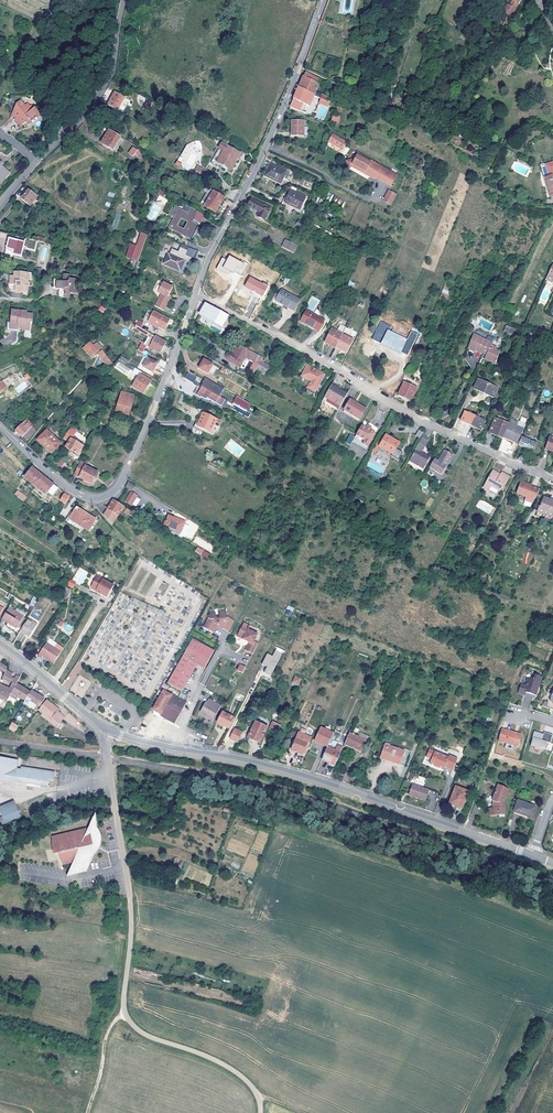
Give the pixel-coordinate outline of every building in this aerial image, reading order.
[(518,6),(519,5),(513,1),(509,6),(508,5),(503,13),(512,19),(517,10),(519,6),(518,6)] [(508,28),(512,20),(508,18),(504,26),(508,28)] [(427,31),(435,34),(437,28),(430,25),(427,31)] [(534,29),(527,33),(531,41),(539,36),(534,29)] [(302,80),(298,88),(314,95),(315,92),(321,80),(305,73),(302,80)] [(293,101),(290,107),(306,113),(314,95),(298,88),(293,101)] [(115,92),(108,105),(117,111),(124,97),(115,92)] [(323,106),(326,100),(317,96),(314,103),(316,104),(313,112),(317,114),(321,105),(323,106)] [(16,115),(14,117),(16,119),(16,120),(21,127),(22,127),(25,123),(28,121),(31,124),(38,118),(38,117),(37,116),(39,114),(34,109),(33,110),(26,110),(25,109),(26,107),(21,102),(17,106),(18,107),(14,113),(16,115)] [(9,122),(14,117),(16,115),(14,113),(18,107),(17,106),(9,122)] [(339,116),(333,115),(331,123),(337,124),(339,116)] [(303,136),(303,121),(291,121),(291,130),(293,130),(293,136),(303,136)] [(63,129),(58,122),(53,127),(58,133),(63,129)] [(121,138),(109,130),(102,143),(108,147),(107,148),(113,151),(121,138)] [(327,142),(342,150),(347,141),(332,133),(327,142)] [(241,155),(222,144),(213,161),(224,167),(231,171),(238,158),(239,159),(241,155)] [(129,154),(133,158),(137,152),(133,149),(129,154)] [(397,175),(359,154),(353,165),(391,186),(397,175)] [(224,167),(213,161),(211,164),(222,170),(224,167)] [(4,176),(6,178),(9,174),(1,166),(3,165),(0,162),(0,181),(4,176)] [(546,165),(549,177),(545,178),(550,198),(552,197),(552,163),(546,165)] [(271,164),(267,172),(283,179),(283,178),(287,180),(290,173),(271,164)] [(194,170),(200,173),(203,168),(197,165),(194,170)] [(283,179),(267,172),(265,177),(280,184),(283,179)] [(382,201),(391,205),(397,193),(387,189),(382,201)] [(29,191),(22,200),(31,207),(37,198),(29,191)] [(306,198),(290,191),(284,203),(300,210),(306,198)] [(225,198),(214,192),(211,197),(205,207),(216,214),(225,198)] [(202,206),(205,207),(211,197),(208,195),(202,206)] [(270,209),(251,200),(247,207),(259,212),(257,217),(264,221),(270,209)] [(179,210),(187,214),(190,208),(182,204),(179,210)] [(196,225),(197,223),(199,224),(203,216),(190,208),(187,214),(179,210),(175,218),(169,229),(190,240),(198,226),(196,225)] [(171,216),(175,218),(179,210),(175,208),(171,216)] [(138,263),(147,236),(141,234),(137,248),(132,261),(138,263)] [(25,243),(9,239),(5,255),(9,256),(10,255),(21,257),(24,248),(25,243)] [(35,250),(37,242),(25,239),(25,243),(24,248),(35,250)] [(297,247),(286,241),(282,248),(294,254),(297,247)] [(170,249),(164,265),(180,272),(184,262),(190,264),(192,258),(170,249)] [(244,265),(240,273),(256,283),(261,275),(244,265)] [(30,274),(14,273),(14,278),(11,278),(10,283),(10,286),(15,286),(15,292),(15,293),(22,294),(23,292),(28,293),(29,288),(32,288),(33,283),(29,283),(30,274)] [(70,276),(63,276),(63,280),(62,280),(61,283),(57,283),(57,290),(59,291),(58,298),(70,299),(71,295),(78,295),(78,290),(77,290),(78,287),(80,287),(80,280),(70,280),(70,276)] [(154,306),(163,311),(170,298),(167,296),(173,284),(163,279),(157,291),(160,293),(154,306)] [(299,300),(282,290),(276,301),(293,311),(299,300)] [(224,314),(206,304),(199,315),(218,325),(224,314)] [(28,310),(12,309),(10,329),(19,330),(19,327),(23,327),(23,330),(31,331),(32,322),(34,322),(35,314),(28,313),(28,310)] [(149,310),(144,320),(154,325),(153,327),(158,329),(159,327),(165,330),(169,320),(149,310)] [(325,320),(306,311),(300,322),(319,332),(325,320)] [(228,316),(224,314),(218,325),(221,327),(228,316)] [(503,331),(512,336),(516,329),(506,324),(503,331)] [(136,326),(134,330),(148,338),(150,334),(136,326)] [(326,343),(336,348),(343,335),(333,330),(332,332),(330,331),(328,335),(330,336),(326,343)] [(401,354),(407,340),(395,334),(394,336),(388,333),(382,345),(401,354)] [(343,335),(336,348),(346,353),(353,340),(343,335)] [(492,344),(474,335),(469,348),(475,351),(476,349),(486,354),(485,356),(484,359),(496,364),(501,350),(491,346),(492,344)] [(148,348),(150,349),(156,338),(154,337),(148,348)] [(156,338),(150,349),(159,355),(161,352),(163,353),(167,347),(164,346),(166,343),(156,338)] [(93,341),(83,350),(92,360),(97,356),(95,354),(101,349),(93,341)] [(255,363),(259,356),(247,349),(238,345),(233,354),(233,353),(231,353),(230,354),(229,354),(228,355),(227,357),(227,358),(227,359),(227,360),(228,361),(229,362),(240,368),(245,357),(255,363)] [(106,356),(102,359),(109,369),(113,365),(106,356)] [(148,360),(143,369),(152,374),(157,364),(148,360)] [(199,369),(207,374),(208,373),(213,365),(204,360),(201,366),(199,369)] [(261,363),(257,370),(264,374),(269,367),(261,363)] [(213,365),(208,373),(212,375),(217,367),(213,365)] [(312,382),(308,388),(314,392),(324,375),(307,366),(302,376),(312,382)] [(135,369),(133,368),(131,371),(139,376),(140,374),(141,373),(135,369)] [(187,372),(184,378),(193,383),(196,377),(187,372)] [(151,382),(140,374),(139,376),(132,388),(149,398),(152,393),(147,389),(151,382)] [(224,389),(205,379),(200,386),(202,387),(201,389),(198,387),(194,395),(201,398),(206,400),(207,399),(218,405),(222,398),(220,397),(224,389)] [(479,392),(483,394),(488,384),(478,380),(474,389),(479,392)] [(325,397),(340,406),(346,396),(337,390),(339,387),(333,383),(325,397)] [(416,389),(404,383),(398,396),(411,401),(416,389)] [(483,394),(488,396),(494,398),(498,389),(488,384),(483,394)] [(337,390),(346,396),(348,392),(339,387),(337,390)] [(526,391),(517,388),(514,395),(524,399),(526,391)] [(134,397),(121,393),(116,412),(129,416),(134,397)] [(236,395),(232,402),(247,410),(251,404),(236,395)] [(322,402),(338,411),(340,406),(325,397),(322,402)] [(366,409),(351,400),(344,411),(360,420),(366,409)] [(470,426),(474,417),(465,412),(461,421),(470,426)] [(194,428),(210,436),(211,436),(212,436),(214,436),(215,435),(219,427),(214,425),(211,433),(197,427),(203,414),(201,413),(194,428)] [(221,422),(203,414),(197,427),(211,433),(214,425),(219,427),(221,422)] [(484,421),(474,417),(470,426),(480,430),(484,421)] [(28,419),(15,432),(18,435),(22,438),(23,437),(27,441),(36,432),(32,428),(35,425),(28,419)] [(503,437),(508,425),(495,419),(490,431),(499,434),(498,437),(503,439),(503,437)] [(524,430),(509,423),(508,425),(503,437),(514,441),(517,434),(521,436),(524,430)] [(372,428),(368,426),(367,428),(362,425),(355,438),(355,439),(368,447),(376,433),(371,431),(372,428)] [(77,430),(71,427),(69,431),(74,435),(77,430)] [(415,435),(420,438),(423,432),(419,429),(415,435)] [(47,431),(37,441),(51,454),(61,444),(47,431)] [(74,435),(69,431),(63,440),(69,443),(67,447),(79,454),(84,445),(72,438),(74,435)] [(393,454),(399,444),(393,441),(394,440),(381,432),(375,444),(380,446),(393,454)] [(353,441),(355,439),(355,438),(351,435),(346,444),(351,446),(353,441)] [(430,440),(423,436),(419,443),(425,447),(430,440)] [(518,445),(534,452),(536,443),(521,437),(518,445)] [(353,441),(367,449),(368,447),(355,439),(353,441)] [(370,450),(376,453),(379,446),(374,443),(370,450)] [(392,456),(393,454),(380,446),(379,448),(392,456)] [(430,457),(416,449),(409,461),(415,464),(416,463),(425,467),(430,457)] [(435,459),(430,468),(442,475),(453,455),(444,450),(438,461),(435,459)] [(64,462),(58,457),(54,462),(60,467),(64,462)] [(81,462),(74,476),(92,485),(98,473),(86,468),(87,464),(81,462)] [(35,487),(43,477),(37,472),(32,469),(24,479),(35,487)] [(509,477),(501,473),(500,475),(493,471),(483,488),(488,491),(491,486),(499,491),(504,483),(505,484),(509,477)] [(51,483),(43,477),(35,487),(45,496),(48,493),(52,496),(58,489),(51,483)] [(129,480),(126,486),(133,490),(136,485),(129,480)] [(524,505),(531,507),(540,490),(531,486),(521,483),(517,494),(527,498),(524,505)] [(15,495),(23,502),(27,498),(18,491),(17,492),(15,495)] [(132,492),(127,501),(134,505),(139,495),(132,492)] [(65,505),(69,498),(63,495),(59,502),(65,505)] [(544,498),(540,508),(539,508),(537,513),(543,515),(542,517),(544,519),(547,518),(550,520),(552,513),(552,501),(544,498)] [(124,507),(116,502),(113,500),(103,516),(112,526),(122,510),(124,507)] [(66,521),(67,522),(76,508),(75,507),(66,521)] [(76,508),(67,522),(75,527),(77,524),(89,531),(96,520),(76,508)] [(136,515),(126,509),(125,512),(124,513),(133,519),(136,515)] [(166,522),(164,527),(181,533),(185,523),(168,516),(166,522)] [(207,557),(209,553),(197,547),(195,552),(207,557)] [(100,593),(107,598),(114,586),(98,576),(91,587),(92,589),(95,590),(97,590),(100,592),(100,593)] [(67,585),(73,588),(76,582),(70,579),(67,585)] [(65,588),(61,595),(67,598),(71,591),(65,588)] [(29,604),(34,607),(38,599),(33,596),(29,604)] [(285,613),(291,615),(294,608),(288,605),(285,613)] [(23,617),(9,609),(1,620),(5,622),(6,621),(17,627),(23,618),(23,617)] [(222,629),(228,632),(234,621),(227,617),(225,612),(218,614),(220,620),(217,621),(215,615),(211,616),(209,618),(207,619),(208,621),(204,627),(209,629),(208,631),(211,633),(215,627),(220,625),(223,627),(222,629)] [(27,619),(20,632),(24,635),(24,634),(30,637),(37,625),(27,619)] [(16,629),(17,627),(6,621),(5,622),(16,629)] [(252,655),(261,638),(242,627),(236,637),(248,643),(244,651),(252,655)] [(183,692),(198,666),(203,669),(214,650),(193,638),(167,683),(183,692)] [(44,655),(52,660),(61,646),(50,639),(39,655),(42,657),(43,656),(44,655)] [(55,662),(64,648),(61,646),(52,660),(55,662)] [(264,673),(270,676),(282,654),(276,651),(273,656),(268,654),(262,664),(267,667),(264,673)] [(246,667),(241,664),(237,670),(243,673),(246,667)] [(5,673),(3,678),(8,681),(11,677),(12,674),(6,671),(5,673)] [(295,675),(292,683),(299,686),(302,678),(295,675)] [(525,686),(521,685),(518,694),(524,695),(525,692),(536,695),(538,690),(536,689),(537,686),(539,686),(542,677),(535,675),(534,680),(528,678),(525,686)] [(6,702),(8,698),(11,693),(16,683),(19,678),(16,676),(14,679),(12,683),(9,689),(0,685),(0,699),(6,702)] [(68,677),(64,685),(70,687),(73,679),(68,677)] [(16,683),(11,693),(20,698),(25,701),(26,699),(30,692),(16,683)] [(31,691),(30,692),(26,699),(30,701),(40,707),(45,699),(37,694),(37,695),(31,691)] [(175,723),(186,703),(163,691),(153,710),(167,718),(175,723)] [(20,698),(11,693),(8,698),(17,703),(20,698)] [(551,698),(545,696),(542,706),(552,709),(552,705),(550,701),(551,698)] [(220,706),(210,700),(208,704),(206,703),(201,713),(207,716),(206,718),(212,721),(220,706)] [(47,701),(39,710),(42,713),(58,724),(63,717),(57,712),(59,710),(47,701)] [(217,722),(229,729),(234,718),(222,712),(217,722)] [(56,727),(58,724),(42,713),(41,715),(56,727)] [(267,729),(273,732),(277,724),(271,721),(267,728),(267,729)] [(267,728),(255,722),(248,738),(260,744),(267,729),(267,728)] [(12,723),(9,728),(15,731),(18,726),(12,723)] [(238,741),(243,732),(235,728),(230,738),(238,741)] [(331,739),(334,734),(330,732),(324,729),(320,728),(319,732),(315,739),(314,741),(328,747),(331,739)] [(506,731),(501,729),(498,741),(502,743),(503,742),(518,747),(521,736),(520,734),(516,733),(516,734),(513,733),(514,732),(506,730),(506,731)] [(298,732),(297,738),(302,739),(301,742),(306,744),(304,749),(306,750),(311,737),(298,732)] [(344,745),(361,753),(368,736),(360,733),(359,736),(349,732),(344,745)] [(532,738),(533,738),(530,746),(535,747),(535,748),(540,750),(540,749),(544,748),(546,742),(550,743),(552,735),(544,732),(543,734),(536,732),(535,734),(533,733),(532,738)] [(302,739),(297,738),(292,751),(302,755),(303,753),(304,749),(306,744),(301,742),(302,739)] [(343,747),(344,745),(331,739),(328,747),(321,760),(334,766),(343,747)] [(400,764),(405,751),(385,744),(380,758),(400,764)] [(361,753),(344,745),(343,747),(360,754),(361,753)] [(458,757),(450,754),(449,757),(430,749),(426,757),(431,759),(430,763),(444,769),(445,766),(452,769),(458,757)] [(410,752),(405,751),(400,764),(405,766),(410,752)] [(1,782),(4,761),(17,763),(18,760),(1,757),(0,764),(0,782),(1,782)] [(16,772),(17,768),(17,763),(4,761),(1,782),(8,780),(8,778),(11,779),(11,781),(45,786),(46,779),(51,780),(53,771),(20,766),(20,769),(19,773),(16,772)] [(61,780),(64,781),(68,764),(62,763),(59,774),(62,775),(61,780)] [(430,790),(413,784),(410,794),(417,796),(416,798),(426,801),(430,790)] [(509,789),(498,785),(492,801),(493,801),(493,808),(489,808),(490,816),(505,815),(503,802),(509,789)] [(449,804),(462,809),(469,792),(456,787),(449,804)] [(536,807),(518,801),(514,812),(532,818),(536,807)] [(461,812),(462,809),(449,804),(448,807),(461,812)] [(15,805),(0,812),(2,817),(0,818),(0,826),(20,817),(15,805)] [(53,836),(52,836),(54,855),(57,854),(62,865),(63,865),(71,863),(73,864),(71,869),(67,877),(68,877),(68,876),(86,872),(90,863),(93,857),(96,853),(98,851),(100,848),(100,845),(101,843),(101,840),(101,838),(100,832),(97,828),(97,812),(96,812),(91,825),(87,833),(80,831),(62,835),(53,836)]
